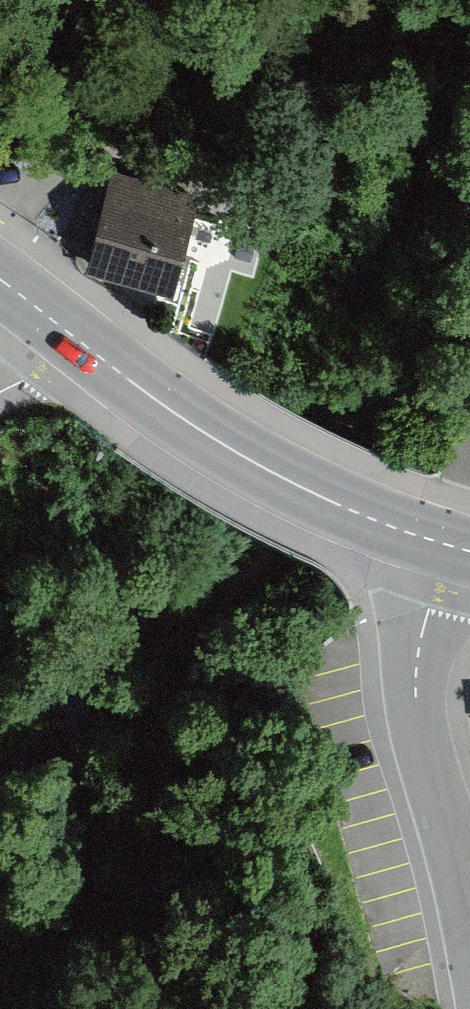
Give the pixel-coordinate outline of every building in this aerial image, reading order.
[(212,196),(113,169),(85,272),(184,299),(212,196)]
